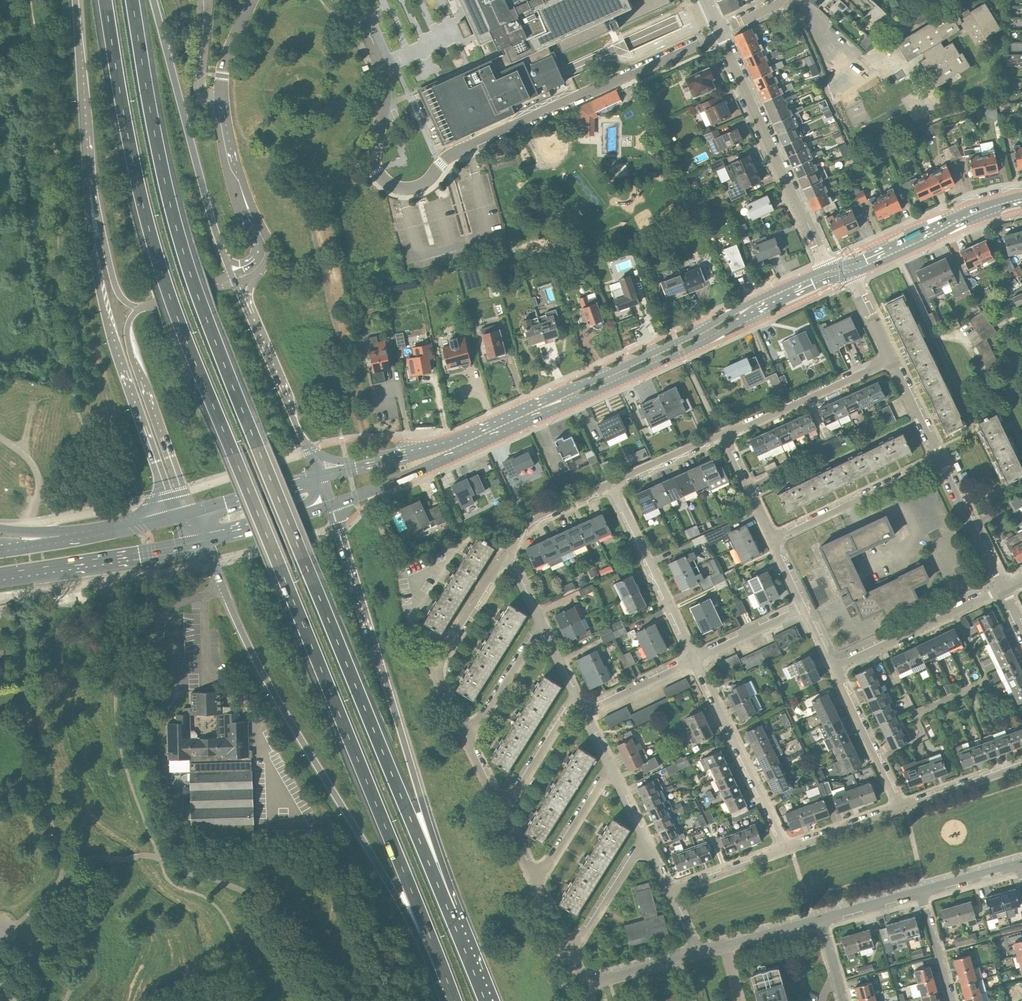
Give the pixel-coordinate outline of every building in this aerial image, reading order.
[(564,80),(562,75),(558,67),(547,43),(557,39),(563,52),(609,31),(603,18),(616,12),(622,25),(671,3),(670,0),(460,0),(471,24),(480,44),(492,41),(498,53),(501,51),(503,55),(492,60),(488,61),(482,64),(423,91),(423,92),(445,141),(457,135),(456,134),(484,122),(485,125),(541,100),(538,94),(565,82),(564,80)] [(719,1),(724,13),(744,5),(742,0),(721,0),(719,1)] [(831,0),(810,0),(818,8),(823,2),(835,13),(836,12),(839,8),(831,0)] [(872,9),(866,16),(879,28),(883,32),(894,20),(872,0),(862,0),(872,9)] [(1001,29),(986,2),(970,11),(971,13),(961,19),(955,9),(952,11),(951,10),(897,42),(908,61),(923,52),(926,57),(921,60),(927,70),(930,68),(932,70),(927,73),(935,88),(947,81),(946,79),(959,72),(960,73),(971,66),(962,52),(957,55),(955,53),(958,51),(953,41),(944,46),(941,41),(960,30),(961,30),(961,29),(965,27),(979,50),(995,41),(991,35),(1001,29)] [(616,17),(610,20),(614,29),(620,27),(616,17)] [(740,46),(756,39),(759,38),(756,32),(754,33),(751,28),(735,35),(740,46)] [(883,32),(879,28),(871,37),(875,41),(883,32)] [(802,44),(806,42),(807,41),(803,34),(798,37),(802,44)] [(873,42),(867,37),(860,44),(866,49),(873,42)] [(756,39),(740,46),(745,57),(761,50),(764,48),(761,43),(758,44),(756,39)] [(761,50),(745,57),(750,68),(766,61),(779,55),(777,49),(763,55),(761,50)] [(1007,55),(1007,67),(1021,66),(1021,54),(1007,55)] [(766,61),(750,68),(754,79),(778,68),(784,66),(782,60),(769,66),(766,61)] [(813,76),(819,74),(815,63),(808,66),(813,76)] [(710,67),(686,78),(691,89),(693,88),(696,96),(715,87),(711,79),(715,78),(710,67)] [(778,68),(754,79),(759,90),(778,82),(783,79),(778,68)] [(817,88),(820,87),(824,85),(821,79),(814,82),(817,88)] [(778,82),(759,90),(764,101),(781,93),(794,87),(791,82),(780,87),(778,82)] [(578,111),(578,135),(595,135),(595,118),(598,117),(596,112),(621,100),(618,93),(617,90),(578,108),(578,111)] [(781,93),(764,101),(769,112),(788,103),(786,98),(783,99),(781,93)] [(713,98),(699,105),(702,111),(704,111),(706,109),(712,123),(731,115),(725,100),(719,103),(715,104),(713,98)] [(788,103),(769,112),(774,123),(793,114),(792,110),(791,109),(790,109),(788,103)] [(987,121),(999,118),(996,106),(984,109),(987,121)] [(793,114),(774,123),(779,134),(796,126),(798,125),(803,123),(798,112),(793,114)] [(932,131),(940,128),(938,122),(930,125),(932,131)] [(674,132),(673,124),(666,125),(666,133),(674,132)] [(701,129),(703,135),(711,131),(708,125),(701,129)] [(796,126),(779,134),(784,145),(800,137),(803,136),(801,130),(800,131),(798,132),(796,126)] [(1002,138),(1009,137),(1007,126),(1000,127),(1002,138)] [(743,140),(737,127),(721,135),(718,128),(711,131),(703,135),(706,141),(715,137),(721,150),(743,140)] [(800,137),(784,145),(789,156),(805,148),(807,147),(808,147),(807,144),(806,141),(805,142),(803,143),(800,137)] [(817,139),(811,142),(812,145),(813,145),(818,143),(824,140),(823,137),(820,138),(817,139)] [(846,143),(838,146),(841,152),(848,148),(846,143)] [(884,146),(889,156),(896,152),(891,143),(884,146)] [(949,147),(955,159),(962,156),(956,144),(949,147)] [(1021,167),(1021,147),(1020,144),(1014,146),(1018,168),(1021,167)] [(889,156),(884,146),(873,152),(878,161),(889,156)] [(955,159),(949,147),(942,150),(948,163),(955,159)] [(805,148),(789,156),(794,166),(810,159),(812,158),(813,158),(811,152),(810,153),(808,153),(805,148)] [(973,177),(986,174),(982,154),(976,155),(975,149),(964,151),(965,156),(969,155),(973,177)] [(982,154),(986,174),(999,172),(994,149),(988,150),(989,153),(982,154)] [(731,180),(736,177),(755,169),(755,167),(756,165),(754,162),(752,162),(749,155),(725,166),(722,159),(710,165),(714,172),(725,167),(731,180)] [(810,159),(794,166),(799,177),(818,169),(816,163),(815,164),(813,164),(810,159)] [(935,171),(944,190),(955,185),(946,163),(940,166),(942,169),(935,171)] [(818,169),(799,177),(804,188),(820,181),(829,177),(824,166),(818,169)] [(734,188),(727,191),(732,200),(747,194),(745,188),(761,181),(755,169),(731,180),(734,188)] [(928,172),(922,174),(923,175),(924,178),(932,195),(944,190),(935,171),(934,170),(928,172)] [(917,177),(911,179),(920,200),(932,195),(924,178),(923,175),(917,177)] [(820,181),(804,188),(809,199),(825,192),(838,186),(836,183),(831,185),(830,183),(823,186),(820,181)] [(908,196),(915,193),(910,181),(902,184),(908,196)] [(860,191),(858,187),(854,189),(860,204),(868,200),(864,190),(860,191)] [(882,196),(891,214),(902,209),(893,188),(887,190),(888,193),(882,196)] [(822,206),(833,201),(830,196),(828,197),(825,192),(809,199),(814,210),(822,206)] [(753,219),(774,210),(767,195),(747,205),(753,219)] [(891,214),(882,196),(876,199),(874,196),(869,198),(879,219),(891,214)] [(833,201),(822,206),(825,213),(837,207),(834,201),(833,201)] [(841,214),(849,233),(861,227),(857,220),(864,217),(862,211),(859,212),(855,205),(851,207),(845,209),(846,212),(841,214)] [(693,214),(687,217),(689,220),(690,224),(696,221),(695,217),(693,214)] [(849,233),(841,214),(835,217),(834,215),(828,218),(837,238),(849,233)] [(1004,236),(1008,254),(1021,251),(1021,232),(1004,236)] [(758,244),(747,249),(755,271),(765,267),(762,259),(780,252),(775,238),(768,241),(766,241),(764,237),(757,240),(758,244)] [(660,249),(665,246),(662,241),(657,243),(660,249)] [(973,246),(982,266),(983,267),(995,262),(985,241),(973,246)] [(728,273),(746,266),(737,244),(724,249),(729,261),(724,263),(728,273)] [(965,262),(958,265),(963,276),(968,274),(966,269),(968,269),(969,269),(976,266),(977,268),(982,266),(973,246),(961,252),(965,262)] [(1009,273),(1015,268),(1010,257),(1004,260),(1009,273)] [(969,290),(963,276),(958,265),(950,268),(946,259),(931,265),(944,293),(947,300),(969,290)] [(931,265),(917,272),(928,296),(930,299),(944,293),(931,265)] [(704,266),(681,275),(689,294),(705,288),(703,283),(709,280),(704,266)] [(689,294),(681,275),(658,284),(663,298),(670,295),(672,301),(689,294)] [(622,287),(612,291),(619,310),(639,302),(630,276),(625,278),(624,277),(622,277),(622,278),(620,279),(622,287)] [(1018,278),(1009,283),(1013,291),(1021,286),(1018,278)] [(1021,303),(1021,293),(1013,297),(1016,306),(1021,303)] [(588,300),(587,296),(580,299),(583,308),(581,309),(585,322),(587,321),(589,326),(593,324),(594,326),(596,327),(599,328),(602,327),(603,325),(603,324),(603,322),(603,321),(597,304),(599,303),(597,297),(588,300)] [(904,300),(887,308),(901,338),(920,329),(908,305),(907,306),(904,300)] [(547,315),(538,318),(541,328),(547,344),(555,342),(554,337),(560,335),(555,321),(559,319),(556,309),(552,310),(546,312),(547,315)] [(934,326),(941,323),(935,311),(928,314),(934,326)] [(969,321),(973,327),(986,318),(981,311),(969,321)] [(541,328),(538,318),(531,320),(530,319),(523,321),(530,344),(537,342),(538,347),(547,344),(541,328)] [(850,318),(836,324),(844,341),(851,338),(852,341),(859,338),(850,318)] [(986,318),(973,327),(979,334),(991,324),(986,318)] [(487,362),(498,359),(497,356),(506,354),(498,324),(482,329),(488,354),(485,354),(487,362)] [(844,341),(836,324),(823,330),(832,350),(838,348),(836,345),(844,341)] [(991,324),(979,334),(984,341),(997,331),(991,324)] [(934,360),(920,329),(901,338),(916,369),(934,360)] [(446,373),(470,367),(472,365),(463,331),(455,333),(456,337),(450,339),(452,345),(444,347),(448,365),(445,366),(446,373)] [(811,345),(805,332),(782,342),(789,357),(793,367),(802,363),(798,353),(803,350),(808,360),(820,354),(815,343),(811,345)] [(368,355),(367,357),(368,358),(369,360),(372,360),(374,371),(369,372),(372,384),(385,382),(383,369),(391,368),(386,341),(379,342),(378,336),(367,338),(369,344),(370,353),(368,355)] [(979,352),(990,346),(987,339),(984,342),(984,341),(976,347),(979,352)] [(408,383),(419,381),(418,374),(431,372),(429,363),(430,363),(430,359),(434,358),(431,344),(414,347),(416,357),(409,358),(411,368),(405,369),(408,383)] [(981,358),(993,352),(990,346),(979,352),(981,358)] [(984,363),(996,357),(993,352),(981,358),(984,363)] [(766,378),(756,356),(748,360),(747,358),(746,359),(743,356),(739,362),(724,369),(728,376),(727,377),(729,379),(740,374),(746,387),(766,378)] [(984,363),(987,368),(998,363),(996,357),(984,363)] [(934,360),(916,369),(930,399),(949,390),(934,360)] [(998,363),(987,368),(990,374),(1000,367),(998,363)] [(779,377),(777,373),(768,377),(770,379),(774,389),(783,386),(782,385),(779,377)] [(784,374),(779,377),(782,385),(788,382),(784,374)] [(878,382),(866,387),(873,402),(885,397),(878,382)] [(658,395),(659,396),(669,416),(684,409),(686,413),(693,409),(688,398),(684,399),(683,398),(682,399),(677,389),(676,386),(658,395)] [(873,402),(866,387),(854,392),(862,407),(867,405),(869,408),(874,406),(873,402)] [(707,391),(711,399),(716,396),(712,388),(707,391)] [(949,390),(930,399),(945,430),(962,421),(960,416),(961,415),(949,390)] [(862,407),(854,392),(842,398),(849,413),(862,407)] [(659,396),(641,405),(642,407),(646,417),(647,418),(649,417),(653,423),(669,416),(659,396)] [(849,413),(842,398),(830,403),(837,419),(849,413)] [(837,419),(830,403),(819,409),(826,424),(837,419)] [(881,415),(891,410),(889,406),(879,410),(881,415)] [(883,420),(893,415),(891,410),(881,415),(883,420)] [(810,413),(797,418),(805,434),(817,428),(810,413)] [(993,454),(1012,445),(997,414),(989,418),(988,416),(984,418),(984,420),(978,423),(993,454)] [(606,438),(625,430),(618,415),(599,423),(606,438)] [(893,415),(883,420),(886,425),(896,420),(893,415)] [(805,434),(797,418),(786,424),(793,440),(805,434)] [(793,440),(786,424),(775,429),(782,445),(793,440)] [(782,445),(775,429),(763,434),(770,450),(782,445)] [(844,433),(837,436),(841,444),(848,441),(844,433)] [(872,448),(881,467),(912,452),(903,433),(872,448)] [(770,450),(763,434),(751,440),(758,456),(770,450)] [(563,437),(555,441),(557,446),(556,446),(559,453),(561,452),(563,457),(563,458),(568,456),(573,453),(579,451),(572,436),(565,439),(563,437)] [(842,447),(841,444),(837,436),(832,439),(837,449),(842,447)] [(837,449),(832,439),(827,441),(832,452),(837,449)] [(832,452),(827,441),(823,443),(828,454),(832,452)] [(828,454),(823,443),(818,445),(819,447),(822,454),(823,456),(828,454)] [(993,454),(1007,483),(1021,477),(1021,466),(1012,445),(993,454)] [(822,454),(819,447),(812,451),(815,457),(822,454)] [(639,451),(643,458),(648,455),(645,448),(639,451)] [(881,467),(872,448),(840,463),(849,482),(881,467)] [(815,457),(812,451),(805,454),(808,460),(815,457)] [(506,468),(500,471),(504,480),(510,477),(519,473),(519,471),(534,464),(528,453),(514,459),(513,458),(504,463),(506,468)] [(591,465),(598,462),(595,455),(588,458),(591,465)] [(713,459),(700,465),(709,484),(712,490),(719,487),(717,481),(722,478),(727,476),(723,467),(718,470),(713,459)] [(777,466),(767,471),(770,477),(780,473),(792,467),(789,461),(777,466)] [(765,467),(767,471),(777,466),(775,462),(765,467)] [(809,479),(818,497),(849,482),(840,463),(809,479)] [(709,484),(700,465),(687,471),(696,490),(709,484)] [(696,490),(687,471),(675,476),(684,496),(696,490)] [(780,473),(770,477),(772,481),(782,477),(780,473)] [(478,494),(479,494),(486,491),(486,490),(490,488),(484,475),(480,477),(478,474),(471,478),(472,481),(469,482),(468,478),(453,486),(456,492),(455,492),(456,495),(457,495),(460,501),(463,508),(474,503),(472,498),(475,496),(475,495),(478,494)] [(684,496),(675,476),(662,482),(671,501),(684,496)] [(787,512),(818,497),(809,479),(777,494),(787,512)] [(671,501),(662,482),(650,487),(659,507),(671,501)] [(659,507),(650,487),(637,493),(646,513),(659,507)] [(1011,502),(1015,510),(1021,506),(1021,500),(1020,497),(1011,502)] [(419,501),(403,509),(406,516),(405,517),(408,522),(408,521),(415,535),(424,531),(421,524),(428,521),(434,519),(430,510),(424,513),(419,501)] [(1000,504),(990,510),(995,520),(1006,514),(1000,504)] [(438,507),(430,510),(434,519),(437,525),(444,522),(438,507)] [(603,514),(590,519),(599,538),(611,533),(603,514)] [(719,524),(725,522),(723,516),(717,518),(719,524)] [(892,531),(886,516),(820,546),(840,590),(846,587),(853,602),(854,602),(862,619),(870,615),(871,616),(882,610),(885,615),(918,600),(914,592),(915,592),(912,587),(929,579),(925,571),(930,569),(927,563),(900,576),(900,577),(890,582),(888,577),(879,581),(882,586),(866,593),(848,556),(895,534),(893,531),(892,531)] [(599,538),(590,519),(577,525),(586,544),(599,538)] [(731,541),(734,548),(753,539),(746,525),(732,532),(728,524),(704,535),(707,542),(709,546),(722,540),(724,544),(731,541)] [(586,544),(577,525),(565,531),(574,550),(586,544)] [(576,555),(574,550),(565,531),(553,536),(564,561),(576,555)] [(1017,533),(1005,540),(1018,562),(1021,560),(1021,541),(1017,533)] [(707,542),(704,535),(692,540),(695,547),(707,542)] [(564,561),(553,536),(540,542),(549,561),(551,566),(564,561)] [(460,566),(476,576),(480,571),(481,571),(492,553),(491,552),(494,548),(495,549),(495,548),(478,537),(471,548),(467,546),(463,551),(467,554),(460,566)] [(753,539),(734,548),(741,563),(751,558),(752,560),(754,559),(753,558),(760,554),(753,539)] [(549,561),(540,542),(527,548),(536,567),(549,561)] [(694,552),(670,563),(676,576),(692,569),(697,566),(694,559),(697,558),(694,552)] [(614,571),(611,565),(599,571),(602,577),(614,571)] [(474,581),(476,576),(460,566),(453,577),(449,575),(445,581),(449,583),(442,594),(459,605),(462,599),(463,600),(475,581),(474,581)] [(592,578),(599,574),(596,566),(588,570),(592,578)] [(692,569),(676,576),(683,590),(700,582),(704,580),(703,578),(701,573),(697,566),(692,569)] [(734,567),(723,573),(726,579),(737,574),(734,567)] [(749,580),(755,592),(774,583),(768,571),(759,575),(758,573),(757,574),(758,576),(749,580)] [(726,579),(723,573),(721,573),(711,578),(714,585),(726,579)] [(737,574),(726,579),(729,586),(740,580),(737,574)] [(711,578),(709,575),(703,578),(704,580),(700,582),(703,589),(714,585),(711,578)] [(616,583),(614,584),(617,590),(619,589),(620,591),(623,599),(640,591),(632,576),(623,580),(623,579),(621,580),(621,581),(616,583)] [(588,583),(585,577),(580,579),(582,585),(588,583)] [(538,586),(544,584),(541,578),(536,580),(538,586)] [(729,586),(726,579),(714,585),(717,591),(729,586)] [(573,582),(567,584),(570,590),(576,588),(573,582)] [(774,583),(755,592),(761,605),(770,601),(771,603),(772,602),(771,600),(780,596),(774,583)] [(582,597),(593,592),(591,586),(579,591),(582,597)] [(623,599),(621,600),(625,607),(627,606),(630,613),(636,610),(637,611),(638,610),(638,609),(646,605),(640,591),(623,599)] [(459,605),(442,594),(435,605),(431,602),(428,608),(432,611),(424,622),(442,633),(443,632),(442,632),(445,627),(445,628),(457,609),(456,609),(459,605)] [(697,620),(716,611),(710,598),(701,603),(701,601),(699,602),(700,603),(691,607),(697,620)] [(743,600),(737,603),(742,614),(748,612),(743,600)] [(742,614),(737,603),(730,606),(736,617),(742,614)] [(492,633),(509,643),(512,638),(513,639),(524,620),(523,619),(526,615),(527,616),(528,615),(510,604),(503,615),(499,613),(496,619),(500,621),(492,633)] [(561,629),(581,620),(574,607),(566,611),(565,609),(563,610),(564,612),(555,616),(561,629)] [(722,624),(716,611),(697,620),(703,633),(712,629),(713,630),(715,630),(714,628),(722,624)] [(984,631),(998,624),(992,611),(977,618),(978,619),(972,622),(974,626),(980,623),(984,631)] [(581,620),(561,629),(567,641),(576,637),(577,639),(579,638),(580,640),(592,634),(589,628),(586,630),(581,620)] [(610,625),(613,632),(625,626),(622,620),(610,625)] [(636,633),(642,646),(661,636),(655,624),(646,628),(646,626),(644,627),(645,629),(636,633)] [(998,624),(984,631),(989,643),(1005,636),(999,624),(998,624)] [(613,632),(610,625),(598,631),(601,637),(613,632)] [(613,632),(616,638),(627,632),(625,626),(613,632)] [(790,629),(796,641),(802,638),(796,626),(790,629)] [(954,628),(942,634),(949,650),(962,644),(959,636),(958,636),(954,628)] [(784,631),(790,644),(796,641),(790,629),(784,631)] [(779,634),(784,646),(790,644),(784,631),(779,634)] [(613,632),(601,637),(604,643),(616,638),(613,632)] [(505,649),(509,643),(492,633),(485,645),(481,642),(477,648),(481,650),(474,661),(491,672),(494,667),(495,668),(506,649),(505,649)] [(776,642),(779,649),(784,646),(779,634),(773,637),(776,642)] [(949,650),(942,634),(929,640),(936,656),(949,650)] [(661,636),(642,646),(648,658),(657,654),(658,656),(660,655),(659,653),(668,649),(661,636)] [(1005,636),(989,643),(995,655),(1011,648),(1005,636)] [(929,640),(916,646),(923,662),(930,659),(932,663),(938,660),(936,656),(929,640)] [(770,645),(776,657),(782,655),(779,649),(776,642),(770,645)] [(13,645),(5,646),(6,655),(14,654),(13,645)] [(765,647),(771,660),(776,657),(770,645),(765,647)] [(923,662),(916,646),(903,652),(911,668),(923,662)] [(760,649),(766,662),(771,660),(765,647),(760,649)] [(1011,648),(995,655),(1001,667),(1016,660),(1011,648)] [(754,652),(760,665),(766,662),(760,649),(754,652)] [(583,674),(603,664),(597,651),(576,660),(583,674)] [(630,651),(624,654),(630,666),(636,663),(630,651)] [(749,654),(755,667),(760,665),(754,652),(749,654)] [(903,652),(891,658),(898,674),(900,678),(911,673),(913,672),(911,668),(903,652)] [(630,666),(624,654),(618,657),(623,669),(630,666)] [(731,656),(737,669),(743,666),(739,659),(737,654),(731,656)] [(749,654),(744,657),(750,670),(755,667),(749,654)] [(726,659),(732,672),(737,669),(731,656),(726,659)] [(800,674),(816,666),(812,659),(811,660),(809,656),(801,660),(800,659),(794,662),(795,664),(787,668),(792,678),(800,674)] [(750,670),(744,657),(739,659),(743,666),(745,672),(750,670)] [(726,659),(720,662),(726,674),(732,672),(726,659)] [(1001,667),(1007,679),(1021,672),(1021,671),(1016,660),(1001,667)] [(491,672),(474,661),(468,672),(464,670),(460,675),(464,678),(457,690),(474,700),(475,700),(474,699),(476,695),(477,695),(489,677),(488,676),(491,672)] [(726,674),(720,662),(715,664),(721,676),(726,674)] [(862,687),(882,677),(887,675),(881,662),(855,674),(862,687)] [(603,664),(583,674),(590,688),(610,679),(603,664)] [(816,666),(800,674),(806,686),(811,683),(811,682),(820,678),(818,674),(819,673),(816,666)] [(1021,686),(1021,672),(1007,679),(1012,691),(1021,686)] [(527,704),(543,715),(546,709),(547,710),(559,691),(558,690),(560,687),(561,687),(562,686),(545,675),(538,687),(534,684),(530,690),(534,692),(527,704)] [(680,681),(685,692),(691,689),(686,678),(680,681)] [(878,679),(862,687),(868,700),(884,692),(878,679)] [(674,684),(680,695),(685,692),(680,681),(674,684)] [(734,705),(750,698),(752,697),(745,683),(742,684),(734,684),(734,688),(731,690),(732,692),(729,694),(734,705)] [(674,684),(669,686),(675,697),(680,695),(674,684)] [(675,697),(669,686),(664,689),(668,698),(669,700),(670,700),(675,697)] [(1012,691),(1008,693),(1014,706),(1018,703),(1021,702),(1021,686),(1012,691)] [(884,692),(868,700),(874,712),(890,705),(887,699),(891,697),(887,690),(884,692)] [(248,721),(239,721),(239,713),(232,713),(232,707),(223,708),(222,692),(206,692),(192,692),(193,708),(184,709),(184,714),(177,714),(177,723),(169,723),(170,760),(191,759),(193,837),(194,837),(194,836),(244,835),(244,840),(254,839),(252,750),(248,750),(248,721)] [(817,714),(832,707),(829,700),(830,699),(827,693),(811,701),(817,714)] [(680,696),(674,698),(678,705),(683,703),(680,696)] [(663,700),(669,712),(674,709),(670,700),(669,700),(668,698),(663,700)] [(750,698),(734,705),(741,719),(756,712),(750,698)] [(669,712),(663,700),(658,702),(664,714),(669,712)] [(652,705),(658,717),(664,714),(658,702),(652,705)] [(540,719),(543,715),(527,704),(520,716),(516,713),(512,719),(516,721),(509,733),(525,743),(528,738),(529,739),(541,720),(540,719)] [(647,708),(653,720),(658,717),(652,705),(647,708)] [(890,705),(874,712),(880,725),(896,717),(890,705)] [(626,721),(632,718),(631,715),(627,707),(621,710),(626,721)] [(823,725),(839,717),(836,712),(835,713),(832,707),(817,714),(823,725)] [(642,710),(648,722),(653,720),(647,708),(642,710)] [(616,713),(621,724),(626,721),(621,710),(616,713)] [(636,713),(642,725),(648,722),(642,710),(636,713)] [(693,730),(707,722),(702,710),(686,718),(688,724),(690,723),(693,730)] [(616,713),(610,715),(615,726),(621,724),(616,713)] [(642,725),(636,713),(631,715),(632,718),(636,728),(642,725)] [(615,726),(610,715),(605,718),(610,729),(615,726)] [(825,739),(843,730),(840,724),(842,723),(839,717),(823,725),(819,727),(825,739)] [(896,717),(880,725),(886,737),(902,730),(896,717)] [(707,722),(693,730),(687,732),(692,744),(713,734),(707,722)] [(749,739),(752,745),(768,737),(762,724),(747,731),(751,739),(749,739)] [(902,730),(886,737),(892,750),(911,741),(905,728),(902,730)] [(618,745),(624,758),(638,752),(635,745),(637,744),(631,730),(623,733),(627,741),(618,745)] [(830,750),(834,748),(850,741),(848,736),(847,736),(843,730),(825,739),(824,739),(830,750)] [(1020,730),(1008,734),(1013,749),(1021,746),(1021,736),(1020,730)] [(525,743),(509,733),(502,743),(498,741),(495,746),(499,749),(491,761),(509,771),(509,770),(508,770),(511,766),(512,766),(523,748),(522,747),(525,743)] [(774,734),(768,737),(752,745),(754,750),(756,749),(759,756),(780,746),(774,734)] [(995,739),(1001,754),(1013,749),(1008,734),(995,739)] [(983,743),(988,758),(1001,754),(995,739),(983,743)] [(840,760),(855,753),(852,747),(853,747),(850,741),(834,748),(840,760)] [(970,748),(976,763),(988,758),(983,743),(970,748)] [(962,745),(955,747),(957,752),(963,768),(976,763),(970,748),(964,750),(962,745)] [(780,746),(759,756),(762,763),(761,764),(764,769),(780,761),(777,756),(784,753),(780,746)] [(561,776),(577,786),(581,780),(582,781),(594,762),(593,761),(595,758),(596,759),(597,758),(579,747),(572,758),(568,755),(564,761),(569,764),(561,776)] [(638,752),(624,758),(629,770),(639,766),(640,768),(642,767),(644,773),(659,765),(655,756),(649,759),(646,754),(644,749),(638,752)] [(711,768),(712,768),(726,761),(721,750),(701,760),(706,771),(711,768)] [(838,761),(835,763),(841,775),(846,772),(846,773),(851,771),(856,768),(862,765),(859,760),(858,760),(855,753),(840,760),(838,761)] [(930,762),(935,778),(953,771),(950,762),(945,764),(943,758),(930,762)] [(677,764),(680,770),(691,764),(688,759),(684,760),(677,764)] [(923,782),(916,761),(915,760),(902,765),(905,771),(904,771),(909,787),(923,782)] [(726,761),(712,768),(717,779),(731,772),(726,761)] [(780,761),(764,769),(766,774),(767,773),(771,780),(785,773),(780,761)] [(680,770),(677,764),(676,762),(665,767),(669,775),(680,770)] [(930,762),(917,767),(923,782),(935,778),(930,762)] [(731,772),(717,779),(722,790),(737,783),(731,772)] [(785,773),(771,780),(774,787),(773,788),(775,793),(791,786),(785,773)] [(574,791),(577,786),(561,776),(554,787),(550,785),(546,790),(550,793),(543,804),(559,814),(563,809),(564,810),(575,792),(574,791)] [(643,799),(658,792),(663,789),(658,778),(638,788),(643,799)] [(820,793),(808,797),(811,803),(816,819),(823,817),(823,818),(829,816),(823,799),(828,797),(827,796),(823,784),(822,783),(819,784),(817,780),(815,781),(818,787),(819,790),(820,793)] [(823,784),(827,796),(832,794),(828,782),(823,784)] [(858,787),(863,802),(870,799),(870,801),(876,799),(870,782),(858,787)] [(737,783),(722,790),(727,800),(742,793),(737,783)] [(845,791),(851,808),(857,806),(856,804),(863,802),(858,787),(845,791)] [(662,790),(643,799),(649,810),(663,803),(667,801),(662,790)] [(784,801),(795,796),(792,790),(781,795),(784,801)] [(851,808),(845,791),(833,796),(838,811),(845,809),(846,810),(851,808)] [(742,793),(727,800),(733,812),(731,813),(733,817),(739,814),(749,810),(747,805),(742,793)] [(663,803),(649,810),(654,821),(668,814),(663,803)] [(799,808),(805,825),(810,823),(809,822),(816,819),(811,803),(799,808)] [(559,814),(543,804),(537,815),(532,812),(529,818),(533,820),(526,832),(543,843),(543,842),(542,842),(545,837),(546,838),(558,819),(557,819),(559,814)] [(710,823),(716,821),(709,808),(704,811),(710,823)] [(805,825),(799,808),(787,812),(792,828),(799,825),(800,827),(805,825)] [(749,810),(739,814),(741,819),(751,814),(749,810)] [(668,814),(654,821),(659,832),(674,825),(668,814)] [(698,819),(701,825),(702,827),(707,825),(702,814),(697,816),(698,819)] [(595,847),(612,857),(615,852),(616,852),(628,834),(627,833),(629,829),(630,830),(631,828),(614,818),(606,829),(602,827),(599,833),(603,835),(595,847)] [(751,828),(745,830),(750,845),(762,841),(756,824),(751,826),(751,828)] [(674,825),(659,832),(664,843),(665,842),(679,836),(674,825)] [(750,845),(745,830),(733,834),(739,849),(750,845)] [(739,849),(733,834),(722,838),(722,836),(717,838),(720,847),(725,845),(727,853),(739,849)] [(681,840),(679,836),(665,842),(666,846),(675,842),(681,840)] [(707,844),(696,848),(701,863),(713,859),(711,853),(715,851),(711,840),(706,841),(707,844)] [(609,862),(612,857),(595,847),(588,859),(584,856),(580,862),(584,864),(577,876),(594,886),(597,881),(598,881),(610,862),(609,862)] [(701,863),(696,848),(684,852),(684,850),(683,850),(689,867),(701,863)] [(689,867),(683,850),(672,854),(678,871),(689,867)] [(594,886),(577,876),(571,886),(567,884),(563,889),(567,892),(560,904),(577,915),(578,913),(577,913),(580,908),(581,909),(592,891),(591,890),(594,886)] [(625,926),(630,945),(668,935),(663,915),(657,917),(656,912),(657,912),(649,883),(634,887),(642,916),(644,915),(645,920),(625,926)] [(1001,893),(1005,910),(1020,906),(1015,889),(1001,893)] [(1007,916),(1005,910),(1001,893),(985,897),(992,920),(1007,916)] [(955,905),(960,922),(968,920),(970,926),(977,924),(971,901),(962,904),(962,903),(955,905)] [(960,922),(955,905),(949,906),(950,907),(941,910),(947,929),(955,927),(954,924),(960,922)] [(915,917),(900,921),(905,938),(906,942),(914,939),(915,942),(921,940),(915,917)] [(886,927),(879,929),(885,954),(893,951),(892,946),(906,942),(900,921),(886,925),(886,927)] [(1020,923),(1010,926),(1011,932),(1021,929),(1020,923)] [(1011,932),(1010,926),(1000,929),(1001,935),(1011,932)] [(856,933),(860,950),(874,946),(870,929),(856,933)] [(860,950),(856,933),(842,937),(848,960),(856,958),(854,952),(860,950)] [(975,934),(964,937),(966,943),(977,940),(975,934)] [(1008,938),(1010,944),(1013,943),(1017,956),(1021,954),(1021,935),(1021,934),(1008,938)] [(966,943),(964,937),(954,939),(956,946),(966,943)] [(922,950),(909,953),(911,960),(923,956),(922,950)] [(954,960),(958,973),(973,968),(970,955),(954,960)] [(872,964),(864,966),(866,972),(873,970),(872,964)] [(753,973),(761,1000),(787,1000),(777,966),(753,973)] [(866,972),(864,966),(857,968),(859,974),(866,972)] [(918,983),(934,979),(930,966),(914,970),(918,983)] [(973,968),(958,973),(961,985),(977,980),(973,968)] [(918,983),(910,986),(914,998),(921,996),(937,991),(934,979),(918,983)] [(977,980),(961,985),(965,997),(980,993),(977,980)] [(855,987),(859,1000),(874,995),(871,983),(855,987)] [(937,991),(921,996),(923,1000),(940,1000),(937,991)] [(965,997),(966,1000),(982,1000),(980,993),(965,997)]
